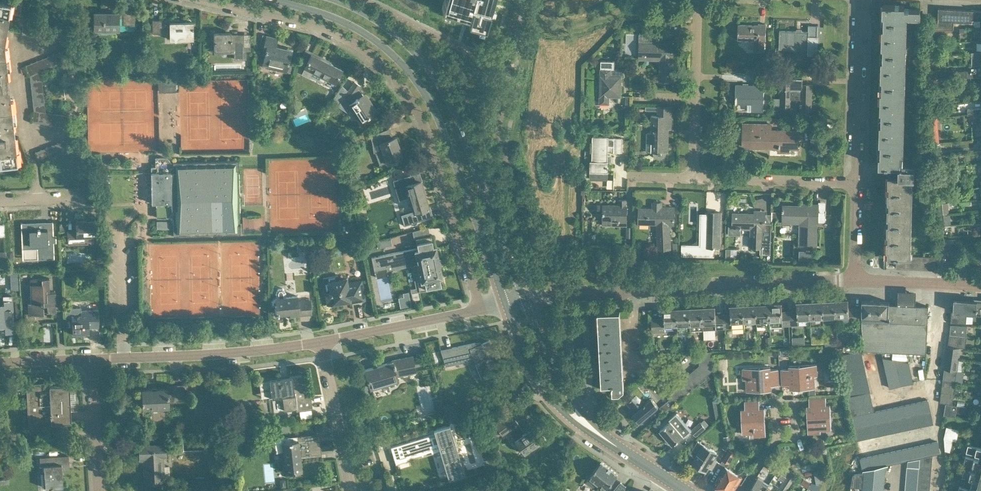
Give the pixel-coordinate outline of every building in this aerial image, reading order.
[(6,30),(11,1),(5,0),(0,0),(0,163),(17,161),(4,41),(6,30)] [(443,0),(443,1),(441,7),(459,12),(469,15),(467,20),(485,25),(489,9),(491,3),(492,0),(443,0)] [(920,16),(921,9),(905,8),(905,5),(883,5),(879,166),(882,166),(882,165),(903,166),(907,15),(920,16)] [(938,8),(937,23),(928,22),(928,30),(954,28),(954,21),(973,22),(973,19),(980,19),(980,10),(938,8)] [(118,13),(94,13),(94,30),(118,30),(118,31),(135,31),(135,25),(135,10),(116,10),(116,11),(118,11),(118,13)] [(179,20),(152,20),(152,34),(160,34),(160,28),(170,27),(170,39),(193,39),(193,22),(179,22),(179,20)] [(738,24),(738,40),(754,40),(754,51),(764,51),(764,40),(766,40),(766,23),(759,23),(759,25),(738,24)] [(816,54),(817,25),(808,25),(808,31),(780,30),(779,48),(791,48),(792,49),(793,49),(795,50),(796,50),(798,50),(799,49),(800,49),(808,49),(808,54),(816,54)] [(209,33),(209,34),(210,34),(210,43),(214,43),(214,53),(234,53),(234,59),(246,59),(246,47),(244,47),(244,34),(243,34),(226,34),(226,33),(209,33)] [(655,43),(655,41),(655,33),(640,33),(639,44),(640,44),(639,56),(653,56),(653,57),(661,57),(660,74),(658,74),(658,81),(672,82),(672,75),(671,75),(671,58),(673,58),(673,44),(655,43)] [(287,70),(291,50),(275,46),(277,39),(262,35),(259,47),(264,48),(263,52),(265,53),(263,64),(287,70)] [(938,54),(937,42),(931,42),(928,42),(929,54),(930,54),(938,54)] [(69,62),(65,50),(59,52),(64,64),(69,62)] [(972,51),(972,65),(980,64),(980,51),(972,51)] [(64,64),(59,52),(54,55),(58,66),(64,64)] [(335,82),(341,69),(319,58),(320,55),(312,52),(311,54),(307,61),(305,60),(303,65),(305,66),(305,67),(302,74),(309,77),(312,70),(335,82)] [(58,66),(54,55),(48,57),(52,68),(58,66)] [(52,68),(48,57),(43,59),(47,70),(52,68)] [(47,70),(43,59),(37,61),(41,72),(47,70)] [(41,72),(37,61),(31,63),(35,74),(41,72)] [(601,69),(600,103),(609,103),(609,96),(621,96),(622,75),(624,75),(624,70),(614,69),(614,61),(602,61),(602,69),(601,69)] [(35,74),(31,63),(26,65),(30,76),(35,74)] [(972,65),(972,69),(955,70),(955,77),(980,76),(980,64),(972,65)] [(42,79),(41,72),(35,74),(30,76),(30,80),(42,79)] [(735,84),(735,103),(737,103),(736,101),(754,102),(754,109),(752,109),(752,111),(764,111),(764,81),(767,81),(767,75),(754,74),(753,85),(735,84)] [(781,76),(781,90),(781,107),(791,107),(791,99),(801,99),(801,105),(799,105),(799,110),(811,111),(811,84),(802,84),(802,77),(781,76)] [(176,78),(159,78),(159,91),(176,91),(176,78)] [(43,86),(42,79),(30,80),(31,87),(43,86)] [(354,81),(338,104),(348,111),(352,108),(360,121),(369,115),(375,110),(369,100),(367,101),(358,88),(360,86),(354,81)] [(43,92),(43,86),(31,87),(32,94),(43,92)] [(44,99),(43,92),(32,94),(33,100),(44,99)] [(45,106),(44,99),(33,100),(33,107),(45,106)] [(300,119),(311,114),(309,109),(297,114),(300,119)] [(943,124),(957,125),(958,114),(943,113),(943,124)] [(647,133),(647,143),(652,143),(652,152),(653,152),(654,154),(655,156),(656,158),(659,159),(661,159),(663,158),(665,157),(666,155),(667,152),(668,152),(669,129),(672,129),(672,116),(652,115),(651,133),(647,133)] [(771,130),(771,124),(758,124),(743,123),(743,146),(778,147),(778,151),(789,151),(790,130),(771,130)] [(395,136),(392,138),(387,139),(384,131),(389,129),(370,136),(372,141),(374,152),(375,152),(379,164),(387,161),(387,163),(403,157),(400,149),(398,150),(394,138),(395,137),(395,136)] [(591,160),(590,171),(590,179),(597,179),(597,171),(608,172),(608,167),(608,166),(608,162),(610,162),(610,163),(610,154),(610,155),(608,155),(608,150),(614,150),(614,151),(622,152),(622,137),(609,137),(609,136),(593,136),(593,160),(591,160)] [(69,139),(63,141),(67,152),(73,150),(69,139)] [(63,141),(57,143),(62,154),(67,152),(63,141)] [(57,143),(52,145),(56,156),(62,154),(57,143)] [(52,145),(46,147),(51,158),(56,156),(52,145)] [(46,147),(41,150),(45,161),(51,158),(46,147)] [(41,150),(35,152),(39,163),(45,161),(41,150)] [(238,160),(171,162),(170,161),(170,160),(169,160),(169,159),(168,159),(167,158),(166,158),(165,157),(164,157),(155,157),(156,166),(150,166),(152,203),(156,203),(157,217),(164,217),(166,217),(167,216),(169,216),(170,215),(170,214),(173,214),(173,235),(240,233),(238,160)] [(911,255),(913,176),(915,176),(915,166),(903,166),(882,165),(882,166),(882,175),(889,175),(887,256),(891,256),(894,256),(897,256),(910,257),(912,257),(912,256),(912,255),(911,255)] [(402,214),(405,225),(432,217),(418,172),(393,180),(399,200),(409,197),(414,210),(402,214)] [(598,205),(598,212),(604,212),(603,225),(618,225),(619,221),(620,221),(620,220),(627,220),(627,205),(626,205),(626,200),(619,200),(619,205),(598,205)] [(639,208),(639,222),(649,223),(657,223),(658,237),(659,248),(670,247),(669,223),(674,223),(674,208),(663,207),(663,201),(652,201),(652,209),(639,208)] [(826,210),(818,210),(818,204),(807,204),(807,206),(783,205),(783,209),(782,209),(782,211),(783,211),(783,222),(791,222),(791,218),(801,218),(800,245),(816,246),(817,223),(818,223),(818,222),(824,222),(826,220),(826,210)] [(261,222),(261,210),(245,210),(245,222),(261,222)] [(682,244),(682,255),(715,256),(715,255),(713,255),(713,251),(720,251),(720,247),(721,212),(707,212),(707,215),(702,215),(701,237),(706,237),(706,246),(699,246),(683,245),(683,244),(682,244)] [(755,213),(754,213),(733,213),(732,235),(737,235),(737,228),(751,228),(751,247),(760,247),(760,254),(770,254),(771,223),(765,223),(765,217),(755,217),(755,213)] [(950,217),(937,218),(939,234),(951,232),(950,217)] [(76,231),(67,231),(67,245),(88,244),(88,237),(96,236),(96,244),(96,220),(75,221),(76,231)] [(52,223),(32,224),(22,224),(22,223),(21,223),(22,247),(23,247),(23,245),(39,244),(40,258),(38,259),(54,259),(53,222),(52,222),(52,223)] [(418,247),(383,254),(371,257),(374,270),(386,267),(387,270),(417,264),(419,271),(415,271),(419,290),(411,291),(411,292),(443,286),(441,275),(442,275),(440,266),(435,267),(434,260),(436,260),(431,235),(416,238),(418,247)] [(938,243),(938,249),(938,251),(942,251),(942,255),(943,255),(948,255),(949,255),(949,251),(951,251),(951,243),(943,243),(938,243)] [(910,257),(897,256),(897,267),(909,268),(910,257)] [(56,311),(55,292),(50,292),(49,278),(30,279),(31,303),(28,303),(28,315),(44,314),(43,310),(47,310),(47,311),(56,311)] [(327,303),(323,304),(324,304),(349,300),(349,302),(364,299),(361,280),(347,283),(346,278),(329,281),(331,292),(326,293),(327,303)] [(298,296),(286,297),(286,291),(283,288),(278,289),(276,293),(276,298),(274,298),(271,301),(271,305),(274,307),(277,307),(278,314),(298,312),(298,315),(312,314),(310,300),(298,302),(298,296)] [(856,322),(855,308),(849,308),(848,299),(835,300),(836,318),(849,318),(849,322),(856,322)] [(955,299),(954,311),(967,312),(980,313),(980,301),(955,299)] [(836,318),(835,300),(822,301),(823,319),(836,318)] [(927,353),(929,306),(889,304),(889,301),(862,300),(862,307),(862,321),(864,343),(844,344),(843,349),(854,351),(852,351),(861,353),(864,354),(864,350),(909,352),(927,353)] [(0,305),(0,324),(4,324),(5,332),(14,331),(13,301),(4,301),(4,305),(0,305)] [(811,320),(810,301),(797,302),(797,311),(789,311),(790,325),(799,325),(799,321),(811,320)] [(824,324),(823,319),(822,301),(810,301),(811,320),(811,325),(824,324)] [(770,325),(769,303),(756,304),(757,323),(758,323),(758,325),(770,325)] [(790,325),(789,311),(782,311),(781,303),(769,303),(770,325),(770,326),(790,325)] [(757,323),(756,304),(743,305),(744,324),(757,323)] [(744,328),(744,324),(743,305),(730,305),(731,314),(723,314),(724,329),(744,328)] [(724,329),(723,314),(716,315),(715,306),(702,307),(703,330),(724,329)] [(81,307),(65,308),(66,326),(73,326),(73,333),(75,333),(75,335),(81,334),(81,333),(89,332),(89,325),(91,325),(92,328),(99,327),(98,310),(81,311),(81,307)] [(703,330),(702,307),(689,308),(691,330),(703,330)] [(678,327),(677,308),(664,309),(664,318),(658,318),(659,332),(666,332),(666,327),(678,327)] [(691,330),(689,308),(677,308),(678,327),(678,331),(691,330)] [(625,388),(621,311),(598,313),(602,385),(613,384),(613,386),(613,393),(620,393),(625,388)] [(967,323),(967,312),(954,311),(952,311),(951,322),(967,323)] [(967,325),(962,325),(951,324),(950,335),(959,336),(961,336),(966,336),(967,325)] [(950,335),(948,346),(960,347),(966,348),(967,336),(966,336),(961,336),(950,335)] [(476,346),(475,343),(441,350),(446,365),(474,359),(482,380),(501,372),(488,341),(476,346)] [(959,359),(960,347),(948,346),(946,357),(959,359)] [(842,354),(843,363),(862,359),(861,353),(852,351),(842,354)] [(365,371),(363,372),(364,377),(367,376),(370,388),(399,379),(398,376),(415,372),(412,356),(392,360),(392,361),(364,369),(365,371)] [(896,360),(883,357),(885,370),(897,367),(909,364),(908,362),(896,360)] [(957,369),(959,359),(946,357),(945,368),(957,369)] [(843,363),(845,370),(864,365),(862,359),(843,363)] [(695,369),(703,379),(716,369),(715,364),(700,365),(695,369)] [(789,368),(782,369),(782,385),(790,384),(790,389),(812,388),(812,376),(817,376),(816,364),(789,366),(789,368)] [(909,364),(897,367),(899,373),(911,371),(909,364)] [(845,370),(846,376),(865,372),(864,365),(845,370)] [(770,367),(743,368),(744,379),(749,379),(750,391),(771,390),(771,385),(779,385),(778,369),(770,369),(770,367)] [(897,367),(885,370),(887,376),(899,373),(897,367)] [(956,381),(957,369),(945,368),(943,380),(956,381)] [(703,379),(695,369),(690,373),(698,383),(703,379)] [(911,371),(899,373),(900,379),(912,377),(911,371)] [(865,372),(846,376),(848,382),(867,378),(865,372)] [(698,383),(690,373),(685,377),(693,387),(698,383)] [(899,373),(887,376),(888,382),(900,379),(899,373)] [(301,375),(271,380),(274,397),(294,394),(296,411),(313,409),(311,396),(305,397),(301,375)] [(693,387),(685,377),(680,381),(688,391),(693,387)] [(912,377),(900,379),(901,385),(914,383),(912,377)] [(848,382),(849,389),(868,384),(867,378),(848,382)] [(900,379),(888,382),(889,388),(901,385),(900,379)] [(688,391),(680,381),(675,386),(683,395),(688,391)] [(142,401),(141,401),(141,403),(142,403),(143,408),(169,407),(169,401),(186,400),(186,383),(185,383),(185,385),(167,386),(167,389),(142,390),(142,401)] [(849,389),(851,396),(870,391),(868,384),(849,389)] [(69,385),(50,386),(48,386),(48,387),(27,388),(29,430),(56,429),(56,422),(71,422),(69,385)] [(683,395),(675,386),(671,390),(678,399),(683,395)] [(678,399),(671,390),(666,394),(670,399),(673,404),(678,399)] [(849,406),(851,416),(858,415),(863,414),(869,412),(874,411),(870,391),(851,396),(847,396),(849,406)] [(638,393),(627,402),(635,412),(633,414),(640,422),(659,405),(652,397),(646,402),(638,393)] [(812,406),(807,406),(808,433),(821,432),(820,427),(831,426),(830,405),(826,405),(826,397),(809,398),(812,398),(812,406)] [(670,399),(660,407),(664,412),(673,404),(670,399)] [(745,409),(741,409),(742,431),(753,430),(753,436),(766,435),(765,408),(760,408),(759,400),(745,401),(745,409)] [(928,400),(922,401),(925,413),(931,412),(928,400)] [(922,401),(916,402),(919,414),(925,413),(922,401)] [(916,402),(910,404),(913,415),(919,414),(916,402)] [(966,406),(953,404),(946,403),(944,415),(956,417),(956,411),(965,413),(966,406)] [(910,404),(904,405),(907,417),(913,415),(910,404)] [(904,405),(899,406),(901,418),(907,417),(904,405)] [(899,406),(893,407),(895,419),(901,418),(899,406)] [(893,407),(887,409),(889,420),(895,419),(893,407)] [(887,409),(881,410),(884,422),(889,420),(887,409)] [(881,410),(875,411),(878,423),(884,422),(881,410)] [(874,411),(869,412),(872,424),(878,423),(875,411),(874,411)] [(869,412),(863,414),(866,425),(872,424),(869,412)] [(931,412),(925,413),(927,425),(933,423),(931,412)] [(511,413),(495,424),(502,435),(509,431),(515,439),(524,453),(546,438),(536,425),(524,433),(524,432),(522,433),(516,425),(518,423),(511,413)] [(925,413),(919,414),(921,426),(927,425),(925,413)] [(863,414),(858,415),(860,427),(866,425),(863,414)] [(919,414),(913,415),(915,427),(921,426),(919,414)] [(678,415),(672,420),(660,430),(666,437),(666,439),(669,443),(671,442),(673,444),(691,429),(678,415)] [(858,415),(851,416),(853,428),(860,427),(858,415)] [(913,415),(907,417),(910,428),(915,427),(913,415)] [(907,417),(901,418),(904,429),(910,428),(907,417)] [(901,418),(895,419),(898,431),(904,429),(901,418)] [(895,419),(889,420),(892,432),(898,431),(895,419)] [(889,420),(884,422),(886,433),(892,432),(889,420)] [(701,422),(691,429),(697,435),(706,427),(701,422)] [(884,422),(878,423),(880,434),(886,433),(884,422)] [(878,423),(872,424),(874,436),(880,434),(878,423)] [(872,424),(866,425),(868,437),(874,436),(872,424)] [(464,473),(449,425),(435,429),(436,433),(392,446),(395,458),(409,454),(410,457),(441,447),(450,477),(464,473)] [(866,425),(860,427),(863,438),(868,437),(866,425)] [(947,426),(944,438),(946,438),(957,440),(959,429),(947,426)] [(860,427),(853,428),(856,439),(863,438),(860,427)] [(319,435),(304,437),(291,438),(275,435),(276,452),(283,452),(285,473),(302,471),(300,454),(320,451),(319,435)] [(480,449),(489,446),(477,435),(476,436),(480,449)] [(727,450),(728,450),(730,447),(732,444),(729,435),(724,436),(725,442),(723,448),(727,450)] [(698,440),(689,454),(695,458),(693,462),(706,470),(709,465),(712,467),(717,460),(714,458),(718,452),(698,440)] [(938,441),(931,443),(934,455),(941,454),(938,441)] [(150,442),(140,442),(140,460),(145,460),(145,483),(156,482),(156,480),(165,480),(171,480),(170,468),(164,468),(164,455),(166,455),(166,442),(150,443),(150,442)] [(931,443),(925,444),(928,456),(933,455),(934,455),(931,443)] [(969,443),(967,450),(980,453),(979,458),(978,459),(980,459),(980,446),(969,443)] [(925,444),(920,445),(922,457),(928,456),(925,444)] [(920,445),(914,446),(916,458),(920,457),(922,457),(920,445)] [(914,446),(908,448),(910,459),(916,458),(914,446)] [(730,448),(724,459),(730,462),(736,452),(730,448)] [(908,448),(902,449),(904,461),(910,459),(908,448)] [(898,462),(904,461),(902,449),(896,450),(898,462)] [(896,450),(890,452),(892,463),(898,462),(896,450)] [(890,452),(884,453),(887,465),(888,464),(892,463),(890,452)] [(884,453),(878,454),(881,466),(887,465),(884,453)] [(878,454),(872,455),(875,467),(881,466),(878,454)] [(39,457),(42,490),(58,490),(57,480),(66,480),(65,467),(70,467),(70,464),(69,455),(40,457),(39,457)] [(872,455),(866,457),(869,469),(873,468),(875,467),(872,455)] [(920,457),(920,464),(932,465),(933,455),(928,456),(922,457),(920,457)] [(978,459),(979,458),(966,455),(964,462),(977,465),(975,471),(980,472),(980,459),(978,459)] [(783,456),(779,462),(788,467),(792,461),(783,456)] [(866,457),(860,458),(862,470),(869,469),(866,457)] [(908,461),(907,467),(919,467),(920,458),(908,461)] [(619,474),(602,461),(586,481),(594,487),(594,486),(601,490),(605,490),(619,474)] [(852,480),(864,478),(863,490),(884,490),(885,472),(888,470),(888,464),(887,465),(881,466),(875,467),(873,468),(869,469),(865,470),(865,472),(853,474),(852,480)] [(739,481),(742,483),(748,472),(743,469),(742,471),(737,472),(726,465),(714,485),(724,490),(733,490),(739,481)] [(792,470),(785,465),(784,465),(783,465),(782,465),(781,466),(780,466),(777,471),(781,473),(787,477),(792,470)] [(975,471),(965,468),(963,474),(973,478),(972,483),(980,486),(980,472),(975,471)] [(792,470),(787,477),(793,481),(798,474),(792,470)] [(821,470),(815,471),(817,483),(823,482),(821,470)] [(749,490),(764,490),(767,487),(769,483),(758,476),(749,490)] [(780,488),(784,490),(787,490),(793,481),(787,477),(785,481),(780,488)] [(627,486),(621,481),(614,490),(626,490),(627,486)] [(972,483),(970,488),(960,485),(958,490),(980,490),(980,486),(972,483)]
